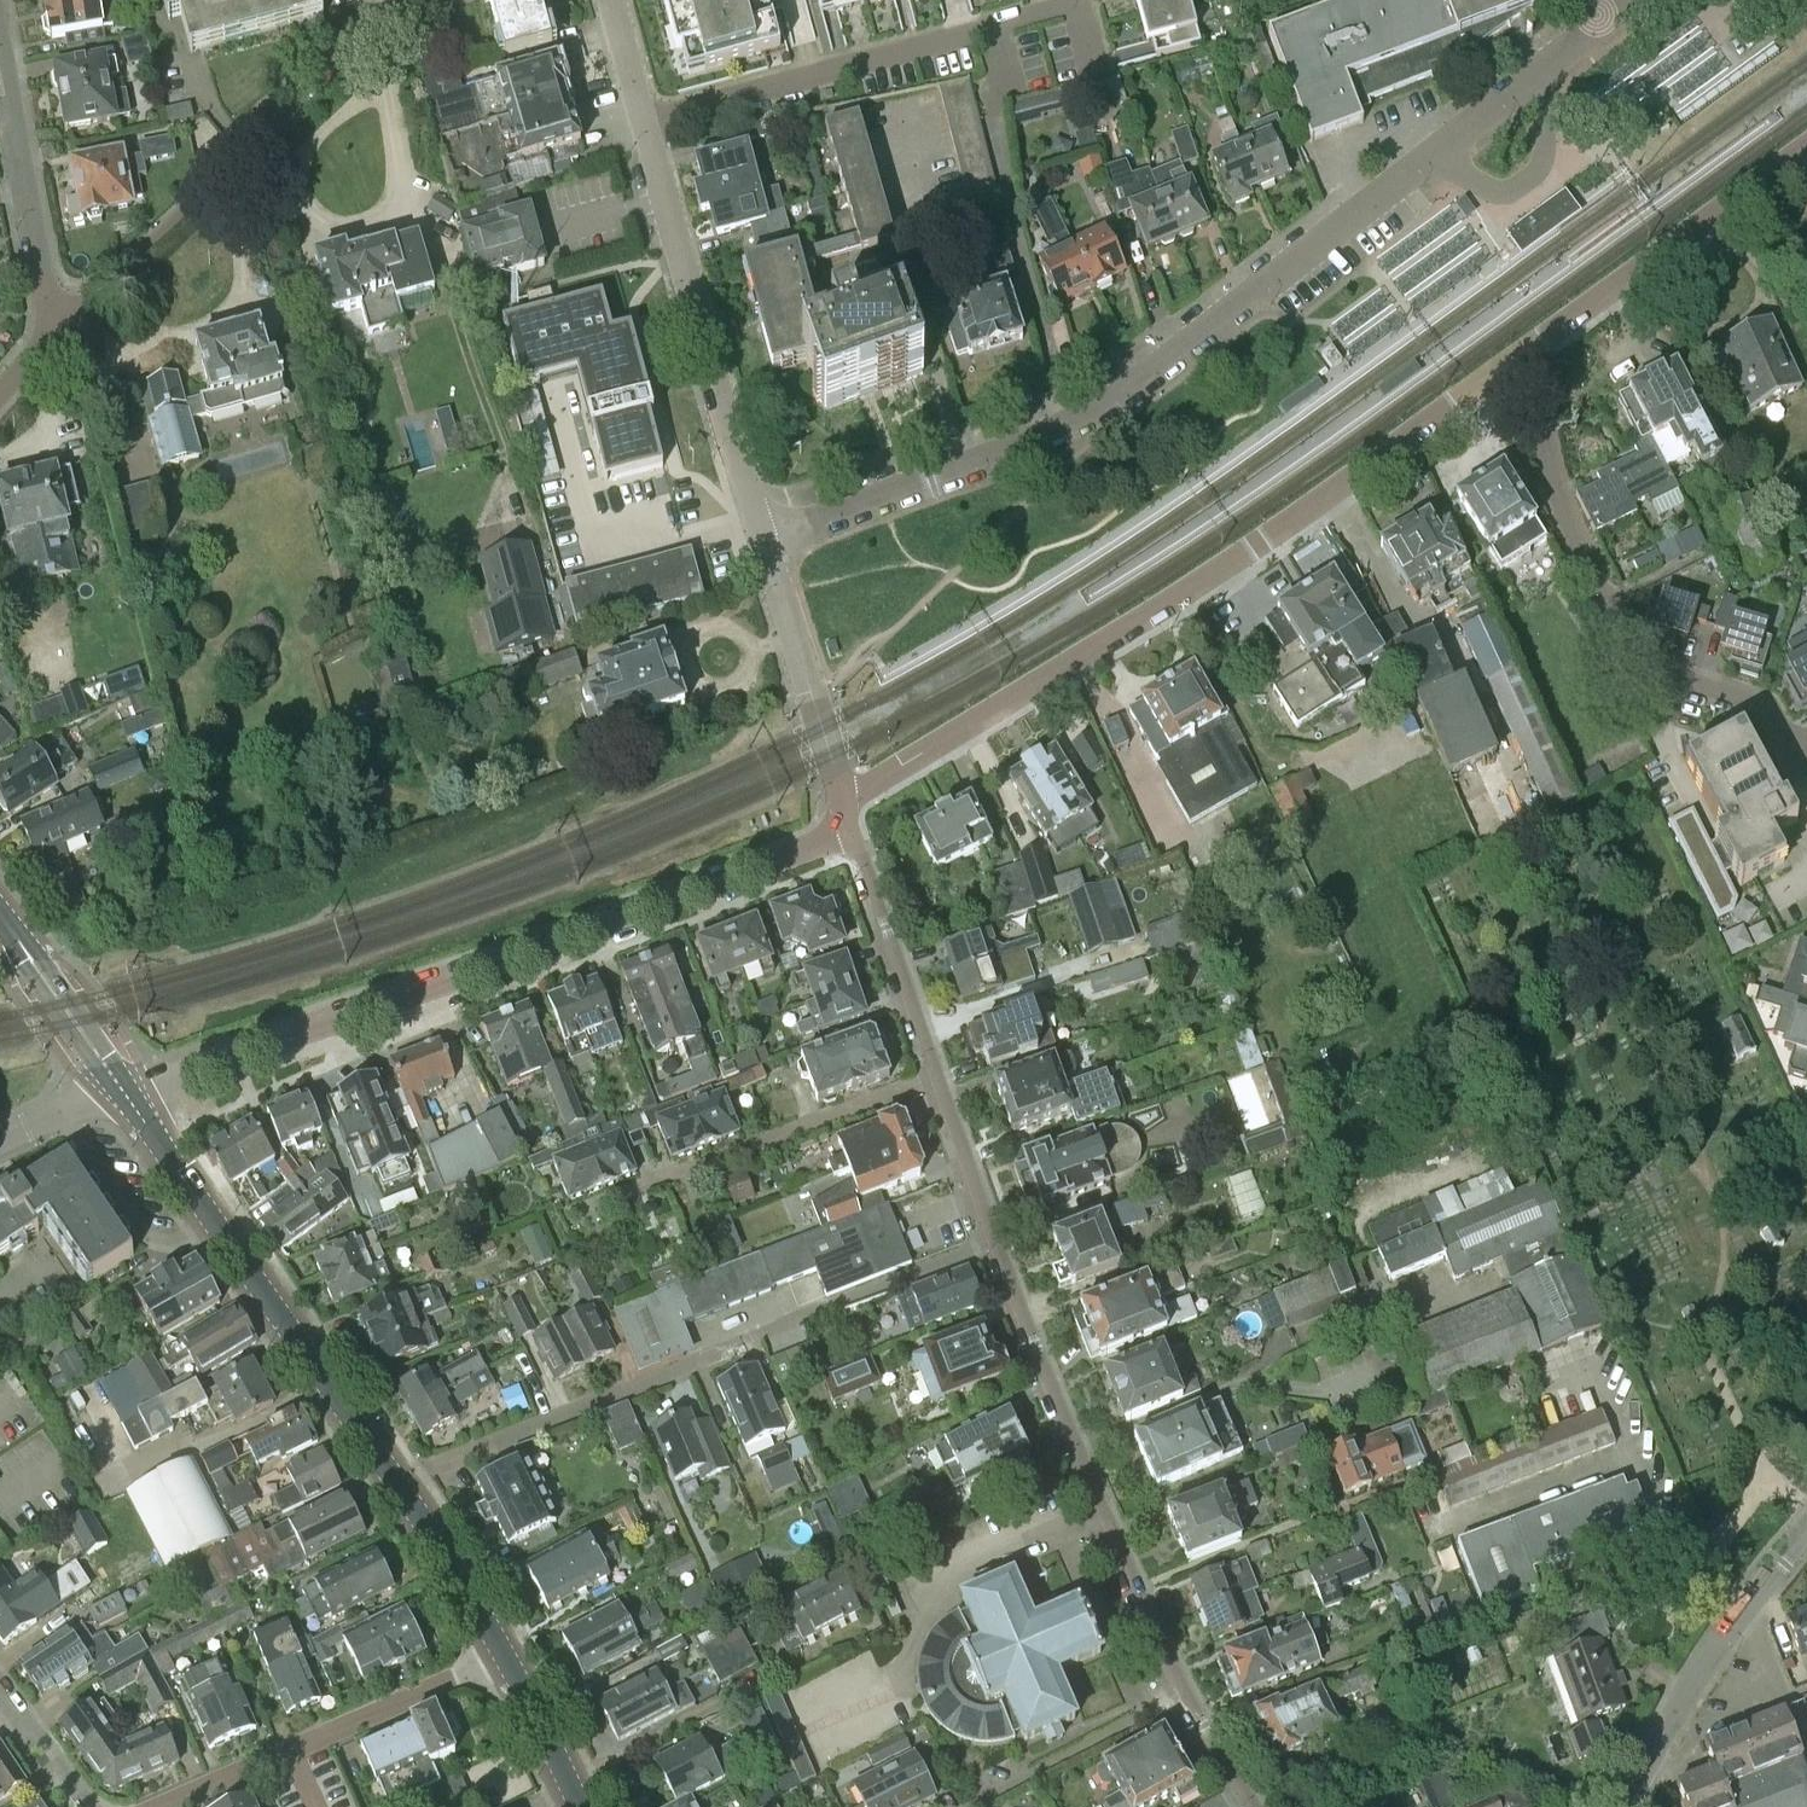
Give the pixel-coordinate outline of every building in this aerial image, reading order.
[(97,0),(44,0),(48,21),(46,21),(43,24),(42,24),(45,36),(50,38),(50,40),(64,37),(101,31),(115,29),(112,11),(100,13),(97,0)] [(163,3),(168,20),(181,17),(190,49),(323,12),(320,0),(173,0),(163,3)] [(539,5),(541,4),(540,3),(539,0),(489,0),(505,60),(528,53),(552,46),(552,45),(551,45),(543,16),(544,15),(543,14),(541,15),(539,5)] [(774,1),(774,0),(675,0),(692,63),(769,43),(759,5),(774,1)] [(863,0),(817,0),(820,13),(835,9),(836,13),(852,9),(850,5),(864,2),(863,0)] [(1137,3),(1141,2),(1144,15),(1189,3),(1188,0),(1136,0),(1137,3)] [(1323,10),(1322,11),(1268,32),(1310,144),(1313,143),(1312,142),(1360,123),(1360,125),(1363,124),(1355,104),(1367,99),(1367,101),(1431,77),(1432,79),(1531,9),(1533,8),(1530,0),(1350,0),(1323,10)] [(1189,3),(1144,15),(1148,28),(1144,29),(1148,45),(1152,44),(1156,58),(1200,46),(1189,3)] [(101,31),(64,37),(67,52),(104,44),(101,31)] [(128,66),(153,60),(146,33),(121,39),(128,66)] [(104,60),(56,69),(67,129),(115,120),(115,119),(126,117),(122,96),(127,95),(124,75),(119,76),(116,59),(104,61),(104,60)] [(568,110),(563,92),(565,92),(556,62),(496,80),(496,81),(462,91),(457,73),(422,84),(441,148),(511,127),(568,110)] [(1258,83),(1263,95),(1262,95),(1269,112),(1280,108),(1273,91),(1268,79),(1258,83)] [(944,102),(973,95),(969,81),(950,86),(940,88),(944,102)] [(1092,114),(1110,108),(1108,100),(1122,96),(1117,81),(1084,91),(1092,114)] [(976,108),(973,95),(944,102),(947,115),(976,108)] [(1086,121),(1078,96),(1013,116),(1020,141),(1086,121)] [(190,104),(164,111),(167,125),(194,118),(190,104)] [(824,125),(858,118),(854,105),(820,112),(824,125)] [(979,122),(976,108),(947,115),(950,129),(955,128),(979,122)] [(1258,189),(1242,149),(1224,108),(1215,112),(1219,125),(1217,126),(1224,141),(1219,143),(1224,156),(1213,161),(1229,201),(1231,200),(1234,207),(1249,201),(1246,194),(1258,189)] [(570,116),(568,110),(511,127),(524,170),(530,174),(542,170),(545,164),(550,167),(578,159),(582,152),(579,144),(580,144),(572,115),(570,116)] [(858,118),(824,125),(844,196),(845,201),(848,211),(857,241),(842,245),(803,256),(806,268),(860,252),(861,253),(894,244),(858,118)] [(1259,142),(1242,149),(1258,189),(1286,177),(1273,144),(1285,140),(1277,119),(1253,129),(1259,142)] [(983,135),(979,122),(955,128),(950,129),(954,142),(983,135)] [(736,129),(739,143),(765,137),(762,124),(736,129)] [(1170,135),(1180,164),(1181,167),(1198,161),(1187,129),(1170,135)] [(1097,152),(1092,132),(1075,137),(1080,157),(1097,152)] [(986,149),(983,135),(954,142),(957,156),(986,149)] [(795,165),(810,161),(805,146),(791,150),(795,165)] [(711,211),(777,193),(776,190),(759,195),(746,148),(696,162),(703,188),(696,190),(702,212),(711,210),(711,211)] [(986,149),(957,156),(961,170),(990,163),(986,149)] [(85,217),(90,223),(101,220),(102,214),(107,213),(106,211),(132,206),(130,198),(142,196),(139,177),(146,175),(142,155),(122,159),(122,154),(72,164),(74,171),(71,175),(72,183),(76,186),(83,218),(85,217)] [(1089,173),(1091,181),(1105,177),(1100,159),(1079,164),(1082,175),(1089,173)] [(821,201),(810,161),(795,165),(806,205),(821,201)] [(993,176),(990,163),(961,170),(964,183),(993,176)] [(1169,168),(1150,176),(1177,237),(1180,236),(1184,238),(1192,235),(1193,231),(1206,225),(1190,185),(1189,185),(1183,170),(1172,175),(1169,168)] [(993,176),(964,183),(967,197),(996,190),(993,176)] [(1177,237),(1150,176),(1130,182),(1123,184),(1125,192),(1125,193),(1131,209),(1148,249),(1161,244),(1165,246),(1173,242),(1174,238),(1177,237)] [(473,181),(474,195),(501,191),(500,178),(473,181)] [(464,187),(462,179),(450,182),(452,190),(464,187)] [(996,190),(967,197),(971,211),(1000,203),(996,190)] [(1565,192),(1542,209),(1505,236),(1514,248),(1574,205),(1565,192)] [(777,193),(711,211),(717,235),(755,225),(757,234),(753,235),(757,253),(774,248),(772,240),(788,235),(777,193)] [(455,210),(461,230),(474,280),(503,272),(504,277),(544,266),(529,212),(516,216),(511,194),(455,210)] [(455,212),(434,199),(427,210),(448,224),(455,212)] [(809,215),(824,211),(821,201),(806,205),(809,215)] [(1073,250),(1076,249),(1052,201),(1032,211),(1055,259),(1041,266),(1052,288),(1049,292),(1053,302),(1059,302),(1060,306),(1092,290),(1073,250)] [(842,245),(857,241),(848,211),(834,216),(842,245)] [(1104,235),(1076,249),(1073,250),(1092,290),(1094,292),(1114,283),(1112,280),(1124,275),(1104,235)] [(345,250),(315,259),(321,278),(320,278),(326,298),(332,317),(360,309),(368,336),(404,326),(398,303),(434,292),(419,239),(394,246),(394,244),(347,258),(345,250)] [(1014,276),(1007,250),(991,254),(999,281),(1014,276)] [(924,376),(902,318),(907,316),(902,303),(831,329),(829,324),(818,328),(802,269),(806,268),(803,256),(799,257),(798,254),(745,269),(773,371),(805,362),(823,412),(867,396),(924,376)] [(1018,282),(1006,286),(952,304),(956,314),(944,318),(957,356),(968,353),(969,356),(1022,339),(1012,307),(1025,303),(1018,282)] [(554,305),(550,291),(527,297),(530,311),(554,305)] [(631,330),(612,335),(602,297),(503,323),(519,384),(538,379),(536,370),(559,364),(561,372),(583,366),(601,436),(600,437),(612,481),(663,468),(649,417),(654,416),(631,330)] [(1709,352),(1720,374),(1730,369),(1750,413),(1802,389),(1771,322),(1719,345),(1720,347),(1709,352)] [(183,414),(204,409),(205,415),(210,418),(244,408),(281,398),(283,392),(281,385),(282,385),(275,358),(270,342),(265,343),(259,325),(195,344),(210,396),(201,399),(185,403),(178,375),(147,384),(155,414),(147,415),(162,467),(195,459),(183,414)] [(1342,362),(1331,348),(1321,355),(1332,369),(1342,362)] [(1653,441),(1667,468),(1687,457),(1686,455),(1693,451),(1722,510),(1749,496),(1728,453),(1721,457),(1676,367),(1628,392),(1629,394),(1618,400),(1640,444),(1642,447),(1653,441)] [(449,405),(429,409),(438,455),(458,451),(449,405)] [(136,472),(154,467),(143,428),(125,433),(136,472)] [(1642,447),(1640,444),(1633,447),(1637,455),(1612,468),(1631,506),(1647,499),(1650,506),(1679,491),(1667,468),(1653,441),(1642,447)] [(1514,462),(1456,499),(1496,563),(1521,548),(1513,536),(1535,522),(1517,493),(1529,485),(1514,462)] [(1595,534),(1619,522),(1616,514),(1631,506),(1612,468),(1596,476),(1600,483),(1575,495),(1595,534)] [(24,586),(80,572),(65,513),(78,509),(69,473),(56,476),(55,474),(0,487),(0,493),(11,538),(12,538),(24,586)] [(151,487),(121,495),(133,537),(163,530),(151,487)] [(1407,531),(1441,586),(1469,569),(1449,522),(1435,530),(1428,518),(1407,531)] [(1673,538),(1682,557),(1701,548),(1703,539),(1696,526),(1673,538)] [(1441,586),(1407,531),(1380,547),(1407,593),(1408,593),(1416,605),(1423,601),(1425,603),(1444,592),(1441,586)] [(571,636),(548,550),(501,563),(514,611),(505,614),(515,651),(571,636)] [(691,551),(565,585),(577,634),(615,622),(704,600),(691,551)] [(1655,553),(1634,564),(1640,577),(1662,566),(1655,553)] [(1361,624),(1332,578),(1278,613),(1279,615),(1266,624),(1284,653),(1282,655),(1280,652),(1262,668),(1275,684),(1276,684),(1278,687),(1272,691),(1296,729),(1364,686),(1356,673),(1392,650),(1376,615),(1361,624)] [(1476,583),(1463,591),(1472,605),(1484,600),(1476,583)] [(1650,604),(1641,636),(1673,647),(1675,637),(1686,640),(1691,621),(1705,626),(1710,611),(1662,597),(1659,607),(1650,604)] [(1762,673),(1772,640),(1762,637),(1765,628),(1733,618),(1739,601),(1723,597),(1713,629),(1727,633),(1722,651),(1732,654),(1729,663),(1742,667),(1740,674),(1757,679),(1759,672),(1762,673)] [(1646,618),(1636,614),(1633,626),(1643,629),(1646,618)] [(1495,754),(1462,681),(1452,686),(1430,635),(1413,643),(1397,615),(1382,622),(1450,775),(1495,754)] [(1493,619),(1464,632),(1545,812),(1575,799),(1493,619)] [(1786,646),(1795,661),(1787,665),(1792,674),(1783,679),(1799,709),(1806,705),(1806,635),(1786,646)] [(632,652),(634,656),(598,668),(605,691),(582,699),(585,709),(581,710),(590,737),(602,733),(608,748),(640,737),(635,722),(684,705),(663,642),(632,652)] [(574,650),(526,668),(503,677),(513,704),(585,676),(574,650)] [(13,678),(8,663),(0,666),(0,682),(13,678)] [(98,677),(106,699),(144,685),(136,663),(98,677)] [(1218,721),(1227,716),(1217,700),(1211,704),(1193,672),(1141,702),(1142,705),(1130,712),(1160,765),(1156,767),(1189,826),(1256,787),(1218,721)] [(0,682),(0,683),(4,697),(18,693),(13,678),(0,682)] [(60,700),(69,723),(89,715),(80,689),(59,696),(60,700)] [(130,701),(137,717),(162,706),(155,691),(130,701)] [(147,716),(153,731),(166,726),(160,711),(147,716)] [(16,736),(0,719),(0,751),(16,736)] [(1129,745),(1118,720),(1103,726),(1113,752),(1129,745)] [(1781,804),(1742,732),(1684,763),(1723,835),(1714,840),(1740,887),(1784,864),(1770,838),(1797,824),(1784,802),(1781,804)] [(1073,745),(1089,771),(1106,761),(1090,735),(1073,745)] [(69,752),(62,741),(38,758),(33,750),(0,771),(0,797),(69,752)] [(1044,838),(1076,819),(1091,809),(1054,749),(1040,758),(1039,756),(1020,767),(1021,769),(1007,778),(1044,838)] [(88,769),(98,793),(98,794),(145,774),(134,750),(88,769)] [(0,797),(0,806),(4,812),(8,812),(10,816),(57,787),(53,781),(77,765),(69,752),(0,797)] [(1583,794),(1606,781),(1599,768),(1576,781),(1583,794)] [(1309,772),(1269,791),(1289,833),(1314,820),(1302,794),(1316,787),(1309,772)] [(160,797),(170,793),(165,777),(148,782),(151,793),(160,797)] [(102,828),(88,797),(22,826),(37,858),(42,873),(71,861),(64,846),(102,828)] [(986,864),(999,858),(969,800),(914,828),(936,873),(979,851),(986,864)] [(1054,881),(1044,850),(1021,858),(1036,905),(1059,898),(1054,881)] [(1021,865),(1018,866),(990,875),(1005,920),(1036,909),(1021,865)] [(1114,882),(1079,894),(1067,898),(1087,955),(1119,945),(1118,941),(1131,936),(1126,920),(1125,906),(1133,902),(1124,878),(1114,882)] [(800,945),(817,909),(810,906),(808,898),(773,912),(784,944),(791,941),(800,945)] [(817,909),(800,945),(808,948),(810,956),(842,944),(830,908),(822,911),(817,909)] [(1146,937),(1153,959),(1162,956),(1205,942),(1197,920),(1190,923),(1146,937)] [(727,933),(741,971),(757,965),(762,977),(774,972),(754,923),(727,933)] [(741,971),(727,933),(699,944),(719,993),(730,989),(725,977),(741,971)] [(953,976),(1022,954),(1039,948),(1036,939),(1003,949),(993,944),(989,933),(943,948),(953,976)] [(651,1003),(683,991),(668,952),(621,970),(638,1014),(653,1008),(651,1003)] [(1022,954),(953,976),(962,1005),(1001,992),(1001,991),(1017,985),(1013,974),(1027,969),(1022,954)] [(798,969),(793,955),(779,960),(785,974),(798,969)] [(1794,958),(1782,996),(1806,1003),(1806,1004),(1806,962),(1794,958)] [(816,1002),(854,989),(844,961),(793,978),(797,989),(810,985),(816,1001),(816,1002)] [(1149,980),(1142,961),(1088,979),(1094,998),(1149,980)] [(684,979),(688,988),(702,983),(698,973),(684,979)] [(622,1044),(597,980),(566,992),(584,1037),(585,1036),(587,1042),(582,1044),(587,1056),(591,1054),(591,1056),(622,1044)] [(816,1002),(816,1001),(805,1005),(811,1022),(796,1027),(800,1038),(863,1016),(854,989),(816,1002)] [(1222,1005),(1228,1008),(1238,1003),(1232,989),(1217,995),(1222,1005)] [(1756,1005),(1779,1012),(1772,1035),(1786,1040),(1783,1048),(1793,1051),(1787,1069),(1786,1075),(1790,1076),(1805,1081),(1806,1075),(1806,1019),(1802,1017),(1806,1003),(1782,996),(1761,989),(1756,1005)] [(653,1008),(638,1014),(646,1034),(692,1015),(683,991),(651,1003),(653,1008)] [(584,1037),(566,992),(547,1000),(571,1062),(587,1056),(582,1044),(587,1042),(585,1036),(584,1037)] [(760,1021),(773,998),(755,1005),(760,1021)] [(779,1015),(773,998),(760,1021),(779,1015)] [(990,1070),(1037,1054),(1033,1040),(1042,1037),(1038,1026),(1050,1022),(1044,1004),(970,1028),(977,1050),(983,1048),(990,1070)] [(585,1122),(585,1121),(563,1065),(552,1069),(528,1007),(482,1025),(507,1087),(544,1073),(567,1129),(585,1122)] [(1232,1030),(1244,1025),(1237,1008),(1225,1012),(1232,1030)] [(692,1015),(646,1034),(655,1057),(681,1047),(688,1064),(692,1074),(668,1084),(673,1097),(717,1080),(715,1075),(692,1015)] [(1720,1027),(1736,1062),(1756,1053),(1739,1019),(1720,1027)] [(869,1034),(837,1045),(854,1091),(889,1078),(881,1054),(885,1052),(888,1048),(884,1036),(879,1034),(874,1036),(869,1034)] [(1003,1108),(1062,1087),(1059,1077),(1072,1072),(1068,1063),(1097,1053),(1091,1035),(1043,1052),(1047,1064),(994,1083),(1003,1108)] [(417,1130),(427,1155),(443,1194),(499,1172),(523,1159),(513,1142),(499,1115),(441,1146),(431,1122),(429,1123),(420,1100),(443,1091),(440,1085),(454,1080),(439,1042),(390,1062),(408,1108),(417,1130)] [(854,1091),(837,1045),(801,1059),(802,1061),(797,1068),(801,1079),(809,1080),(818,1104),(821,1103),(827,1105),(836,1102),(838,1097),(854,1091)] [(753,1052),(759,1067),(770,1063),(764,1048),(753,1052)] [(759,1067),(753,1052),(733,1060),(735,1066),(739,1075),(759,1067)] [(1261,1067),(1267,1083),(1281,1077),(1275,1062),(1261,1067)] [(739,1075),(735,1066),(715,1075),(717,1080),(719,1084),(739,1076),(739,1075)] [(760,1069),(748,1074),(753,1086),(766,1081),(760,1069)] [(753,1086),(748,1074),(736,1079),(741,1091),(753,1086)] [(1013,1134),(1070,1113),(1076,1129),(1117,1114),(1103,1075),(1063,1090),(1062,1087),(1003,1108),(1013,1134)] [(409,1160),(376,1078),(339,1093),(339,1095),(326,1100),(337,1127),(341,1126),(350,1147),(346,1149),(357,1176),(370,1170),(372,1175),(377,1173),(383,1187),(409,1176),(404,1162),(409,1160)] [(655,1120),(661,1118),(647,1083),(632,1088),(642,1114),(646,1124),(647,1123),(655,1120)] [(654,1089),(658,1099),(663,1101),(673,1097),(668,1084),(654,1089)] [(724,1093),(689,1106),(706,1148),(740,1134),(724,1093)] [(267,1113),(282,1150),(294,1145),(298,1154),(312,1148),(309,1139),(321,1133),(306,1096),(267,1113)] [(661,1118),(655,1120),(671,1161),(706,1148),(689,1106),(661,1118)] [(1283,1124),(1240,1140),(1246,1158),(1304,1136),(1292,1106),(1278,1111),(1283,1124)] [(407,1134),(417,1130),(408,1108),(391,1115),(394,1123),(402,1120),(407,1134)] [(510,1109),(499,1115),(513,1142),(527,1135),(513,1108),(510,1109)] [(621,1120),(607,1126),(589,1133),(590,1134),(594,1144),(586,1147),(602,1189),(637,1175),(622,1137),(625,1135),(631,1150),(644,1145),(639,1132),(649,1128),(647,1123),(646,1124),(642,1114),(621,1123),(621,1120)] [(607,1126),(603,1115),(585,1122),(589,1133),(607,1126)] [(849,1171),(913,1145),(904,1120),(897,1117),(837,1141),(843,1156),(827,1163),(833,1177),(849,1171)] [(251,1120),(228,1133),(253,1175),(275,1162),(251,1120)] [(567,1129),(562,1131),(567,1144),(590,1134),(589,1133),(585,1122),(567,1129)] [(1039,1201),(1041,1208),(1109,1183),(1108,1178),(1122,1172),(1130,1168),(1135,1159),(1136,1150),(1133,1141),(1126,1135),(1117,1132),(1108,1133),(1106,1128),(1023,1159),(1025,1165),(1014,1169),(1027,1206),(1039,1201)] [(253,1175),(228,1133),(208,1145),(207,1143),(200,1147),(212,1168),(217,1166),(230,1188),(253,1175)] [(594,1144),(590,1134),(567,1144),(548,1152),(552,1161),(568,1202),(602,1189),(586,1147),(594,1144)] [(849,1171),(852,1181),(811,1204),(821,1230),(884,1205),(879,1192),(920,1176),(923,1168),(913,1145),(849,1171)] [(309,1166),(300,1173),(286,1184),(295,1196),(259,1223),(281,1252),(348,1201),(341,1192),(344,1190),(338,1170),(331,1154),(309,1166)] [(286,1184),(300,1173),(290,1157),(274,1168),(286,1184)] [(0,1192),(0,1256),(1,1257),(38,1232),(36,1229),(49,1220),(92,1284),(133,1256),(67,1159),(27,1186),(23,1180),(9,1189),(8,1186),(0,1192)] [(1226,1176),(1239,1214),(1263,1206),(1249,1167),(1226,1176)] [(723,1179),(734,1207),(757,1198),(746,1170),(723,1179)] [(1549,1196),(1560,1191),(1555,1180),(1544,1185),(1549,1196)] [(1543,1182),(1442,1226),(1434,1229),(1377,1252),(1390,1282),(1444,1259),(1454,1281),(1501,1260),(1511,1282),(1513,1289),(1538,1347),(1541,1355),(1605,1327),(1549,1196),(1544,1185),(1543,1182)] [(260,1203),(266,1199),(269,1197),(262,1184),(252,1190),(260,1203)] [(1119,1266),(1108,1236),(1148,1220),(1145,1211),(1167,1202),(1162,1190),(1111,1208),(1113,1213),(1100,1218),(1052,1237),(1064,1267),(1052,1271),(1059,1289),(1071,1284),(1072,1285),(1119,1266)] [(379,1204),(384,1216),(417,1203),(413,1191),(379,1204)] [(821,1230),(757,1256),(771,1292),(773,1291),(772,1289),(815,1272),(825,1297),(911,1264),(888,1204),(884,1205),(821,1230)] [(717,1221),(734,1213),(732,1209),(729,1210),(728,1205),(713,1212),(717,1221)] [(1377,1252),(1434,1229),(1424,1205),(1367,1230),(1377,1252)] [(373,1235),(374,1237),(401,1226),(395,1213),(368,1224),(373,1235)] [(727,1256),(743,1249),(730,1218),(714,1225),(727,1256)] [(1774,1228),(1761,1235),(1770,1252),(1783,1245),(1774,1228)] [(373,1235),(316,1258),(326,1282),(370,1264),(383,1259),(374,1237),(373,1235)] [(1334,1235),(1316,1243),(1324,1260),(1342,1252),(1334,1235)] [(1236,1253),(1230,1238),(1207,1247),(1213,1262),(1236,1253)] [(552,1259),(545,1242),(529,1249),(536,1266),(552,1259)] [(704,1276),(721,1269),(714,1249),(696,1256),(704,1276)] [(757,1256),(721,1269),(704,1276),(678,1287),(692,1323),(771,1292),(757,1256)] [(443,1274),(435,1257),(419,1263),(426,1281),(443,1274)] [(195,1260),(173,1273),(184,1293),(169,1301),(182,1326),(220,1304),(195,1260)] [(372,1268),(370,1264),(326,1282),(336,1305),(390,1282),(383,1264),(372,1268)] [(688,1280),(681,1265),(650,1277),(656,1293),(688,1280)] [(1355,1296),(1343,1267),(1273,1296),(1285,1325),(1355,1296)] [(925,1328),(982,1306),(968,1268),(910,1290),(911,1291),(897,1296),(906,1320),(920,1315),(925,1328)] [(569,1278),(585,1308),(602,1299),(587,1270),(569,1278)] [(1081,1336),(1156,1306),(1155,1302),(1185,1289),(1177,1270),(1147,1282),(1146,1280),(1080,1307),(1081,1309),(1072,1313),(1081,1336)] [(184,1293),(173,1273),(135,1295),(159,1339),(182,1326),(169,1301),(184,1293)] [(618,1302),(637,1294),(628,1277),(610,1286),(618,1302)] [(692,1323),(678,1287),(659,1294),(673,1331),(692,1323)] [(367,1343),(424,1319),(445,1310),(437,1291),(426,1288),(413,1293),(361,1315),(362,1317),(358,1321),(362,1330),(367,1330),(368,1332),(364,1334),(367,1343)] [(1538,1347),(1513,1289),(1397,1334),(1421,1395),(1538,1347)] [(638,1374),(683,1357),(659,1294),(614,1312),(638,1374)] [(1285,1325),(1273,1296),(1256,1303),(1269,1332),(1285,1325)] [(519,1341),(537,1332),(519,1298),(501,1307),(519,1341)] [(1158,1310),(1156,1306),(1081,1336),(1090,1359),(1100,1355),(1101,1358),(1167,1331),(1166,1330),(1197,1318),(1189,1298),(1158,1310)] [(79,1314),(65,1323),(79,1343),(93,1333),(89,1327),(109,1312),(100,1300),(79,1314)] [(1679,1308),(1685,1319),(1701,1311),(1694,1300),(1679,1308)] [(168,1359),(156,1365),(162,1376),(189,1360),(246,1326),(236,1308),(178,1341),(178,1342),(164,1351),(168,1359)] [(563,1324),(585,1367),(614,1352),(592,1309),(563,1324)] [(435,1345),(424,1319),(367,1343),(371,1352),(375,1350),(376,1352),(372,1356),(376,1365),(381,1366),(382,1368),(435,1345)] [(585,1367),(563,1324),(534,1339),(556,1382),(585,1367)] [(246,1326),(189,1360),(199,1377),(257,1344),(246,1326)] [(918,1371),(931,1405),(1003,1378),(1006,1370),(1002,1359),(994,1355),(992,1356),(983,1330),(925,1351),(925,1352),(909,1358),(915,1372),(918,1371)] [(0,1338),(0,1359),(16,1348),(6,1334),(0,1338)] [(1126,1424),(1201,1393),(1194,1377),(1176,1384),(1170,1371),(1179,1367),(1172,1352),(1164,1355),(1162,1350),(1105,1373),(1126,1424)] [(89,1377),(74,1351),(54,1361),(62,1376),(49,1383),(56,1394),(89,1377)] [(791,1351),(775,1358),(787,1385),(803,1378),(791,1351)] [(162,1376),(156,1365),(150,1357),(102,1385),(122,1427),(136,1454),(153,1445),(174,1434),(170,1427),(207,1407),(201,1397),(203,1395),(196,1384),(174,1395),(162,1376)] [(410,1415),(484,1372),(476,1357),(435,1380),(431,1371),(396,1391),(410,1415)] [(869,1359),(824,1377),(834,1402),(879,1383),(869,1359)] [(1513,1367),(1513,1374),(1519,1378),(1525,1375),(1525,1368),(1519,1364),(1513,1367)] [(216,1388),(203,1395),(201,1397),(207,1407),(217,1428),(233,1419),(236,1424),(273,1404),(252,1365),(215,1385),(216,1388)] [(737,1377),(765,1441),(785,1432),(757,1368),(737,1377)] [(486,1371),(484,1372),(410,1415),(424,1439),(458,1419),(453,1410),(478,1396),(495,1386),(486,1371)] [(765,1441),(737,1377),(717,1385),(745,1449),(765,1441)] [(528,1409),(519,1386),(501,1393),(510,1416),(528,1409)] [(1443,1392),(1419,1402),(1411,1405),(1417,1420),(1449,1407),(1444,1393),(1443,1392)] [(1145,1464),(1231,1426),(1220,1401),(1199,1411),(1199,1410),(1134,1438),(1145,1464)] [(604,1416),(620,1454),(645,1443),(628,1405),(604,1416)] [(251,1454),(308,1426),(299,1408),(265,1426),(268,1430),(245,1442),(251,1454)] [(943,1470),(1018,1433),(1007,1410),(944,1442),(946,1446),(934,1452),(943,1470)] [(1614,1446),(1602,1415),(1601,1411),(1601,1412),(1435,1476),(1449,1510),(1614,1446)] [(675,1481),(699,1471),(702,1480),(729,1469),(709,1422),(695,1428),(689,1414),(653,1429),(675,1481)] [(1281,1456),(1306,1446),(1306,1445),(1309,1444),(1297,1414),(1286,1419),(1291,1432),(1266,1442),(1272,1459),(1281,1456)] [(1375,1437),(1381,1452),(1360,1461),(1362,1466),(1355,1469),(1364,1490),(1371,1487),(1370,1486),(1405,1472),(1404,1471),(1427,1462),(1411,1424),(1389,1433),(1388,1431),(1375,1437)] [(308,1426),(251,1454),(257,1466),(279,1455),(282,1461),(317,1443),(308,1426)] [(1231,1426),(1145,1464),(1157,1490),(1243,1452),(1231,1426)] [(1018,1433),(943,1470),(952,1487),(963,1482),(965,1486),(1007,1466),(1012,1474),(1031,1465),(1026,1456),(1029,1455),(1018,1433)] [(1364,1490),(1355,1469),(1362,1466),(1360,1461),(1381,1452),(1375,1437),(1354,1445),(1353,1445),(1327,1455),(1344,1498),(1364,1490)] [(791,1464),(783,1445),(756,1456),(764,1476),(791,1464)] [(1312,1459),(1306,1446),(1281,1456),(1286,1470),(1312,1459)] [(295,1487),(273,1498),(281,1515),(339,1487),(322,1452),(286,1470),(295,1487)] [(212,1478),(223,1473),(216,1459),(205,1464),(212,1478)] [(223,1522),(192,1461),(127,1494),(157,1555),(223,1522)] [(535,1481),(525,1461),(478,1484),(486,1502),(484,1503),(486,1505),(477,1509),(486,1526),(494,1522),(495,1524),(497,1523),(498,1526),(521,1514),(515,1505),(545,1490),(539,1478),(535,1481)] [(223,1473),(212,1478),(219,1492),(230,1486),(223,1473)] [(825,1486),(836,1518),(869,1506),(857,1474),(825,1486)] [(1532,1573),(1642,1531),(1634,1511),(1644,1508),(1636,1487),(1626,1491),(1622,1481),(1457,1544),(1483,1613),(1539,1591),(1532,1573)] [(1168,1514),(1169,1517),(1187,1563),(1241,1542),(1234,1524),(1246,1519),(1243,1511),(1257,1505),(1248,1482),(1221,1493),(1221,1492),(1168,1514)] [(258,1501),(248,1483),(220,1496),(230,1515),(258,1501)] [(556,1522),(545,1501),(550,1499),(545,1490),(515,1505),(521,1514),(498,1526),(508,1546),(556,1522)] [(235,1535),(216,1544),(233,1581),(275,1561),(270,1551),(353,1512),(344,1495),(266,1533),(267,1534),(240,1546),(235,1535)] [(821,1499),(810,1504),(820,1529),(832,1524),(821,1499)] [(935,1526),(958,1515),(950,1499),(927,1511),(935,1526)] [(364,1534),(353,1512),(270,1551),(275,1561),(302,1549),(308,1562),(364,1534)] [(108,1545),(90,1513),(68,1526),(86,1557),(108,1545)] [(1308,1573),(1313,1585),(1324,1613),(1349,1603),(1343,1590),(1369,1580),(1368,1578),(1379,1573),(1381,1567),(1361,1516),(1343,1523),(1356,1554),(1308,1573)] [(836,1530),(823,1536),(831,1553),(844,1547),(836,1530)] [(537,1590),(613,1548),(606,1537),(591,1545),(585,1535),(525,1568),(537,1590)] [(691,1552),(685,1541),(672,1548),(677,1559),(691,1552)] [(1266,1543),(1246,1551),(1252,1564),(1271,1556),(1266,1543)] [(613,1548),(537,1590),(549,1612),(609,1578),(603,1568),(619,1559),(613,1548)] [(296,1615),(383,1571),(374,1552),(314,1582),(315,1585),(297,1594),(288,1599),(296,1615)] [(690,1555),(661,1571),(668,1585),(697,1569),(690,1555)] [(1202,1612),(1253,1592),(1256,1591),(1244,1562),(1233,1567),(1232,1566),(1190,1583),(1202,1612)] [(723,1575),(735,1601),(757,1590),(745,1565),(723,1575)] [(392,1590),(383,1571),(296,1615),(304,1630),(332,1616),(333,1619),(392,1590)] [(45,1584),(36,1572),(13,1588),(2,1572),(0,1573),(0,1624),(49,1591),(45,1584)] [(1313,1585),(1308,1573),(1288,1580),(1294,1593),(1313,1585)] [(775,1633),(850,1593),(840,1574),(784,1604),(782,1602),(764,1612),(775,1633)] [(0,1624),(0,1640),(3,1645),(72,1598),(57,1576),(45,1584),(49,1591),(0,1624)] [(1062,1738),(1060,1733),(1057,1727),(1074,1720),(1054,1674),(1100,1654),(1078,1605),(1032,1625),(1012,1579),(995,1586),(990,1576),(976,1582),(980,1593),(963,1600),(968,1611),(960,1614),(959,1611),(955,1613),(949,1617),(942,1622),(937,1626),(934,1630),(930,1635),(926,1641),(923,1647),(921,1651),(920,1658),(918,1663),(917,1669),(917,1675),(918,1682),(920,1693),(922,1698),(925,1705),(928,1711),(932,1716),(936,1721),(940,1725),(945,1729),(957,1737),(964,1740),(971,1742),(978,1743),(984,1743),(995,1743),(1008,1740),(1014,1737),(1013,1734),(1020,1731),(1025,1742),(1042,1734),(1047,1745),(1062,1738)] [(1391,1586),(1402,1612),(1411,1608),(1401,1582),(1391,1586)] [(245,1603),(237,1585),(198,1604),(206,1622),(213,1618),(245,1603)] [(1263,1618),(1253,1592),(1202,1612),(1214,1642),(1259,1624),(1258,1620),(1263,1618)] [(861,1613),(850,1593),(775,1633),(788,1655),(806,1646),(804,1643),(861,1613)] [(96,1611),(108,1634),(141,1618),(129,1595),(96,1611)] [(190,1597),(178,1603),(182,1612),(194,1606),(190,1597)] [(1452,1625),(1443,1599),(1431,1604),(1440,1629),(1452,1625)] [(693,1611),(700,1624),(718,1615),(710,1602),(693,1611)] [(245,1603),(213,1618),(222,1636),(254,1620),(245,1603)] [(1521,1646),(1535,1641),(1539,1654),(1570,1642),(1556,1603),(1512,1621),(1521,1646)] [(573,1657),(647,1618),(642,1609),(625,1618),(618,1606),(562,1636),(573,1657)] [(365,1615),(351,1622),(356,1632),(363,1629),(372,1648),(392,1638),(405,1663),(425,1653),(403,1608),(370,1624),(365,1615)] [(1786,1622),(1800,1658),(1806,1655),(1806,1614),(1786,1622)] [(1268,1628),(1272,1638),(1227,1656),(1227,1658),(1217,1662),(1224,1681),(1312,1646),(1310,1641),(1304,1626),(1300,1615),(1268,1628)] [(222,1636),(213,1618),(206,1622),(185,1632),(194,1649),(222,1636)] [(647,1618),(573,1657),(584,1678),(641,1648),(635,1637),(652,1628),(647,1618)] [(278,1652),(296,1645),(295,1642),(305,1638),(297,1621),(287,1625),(284,1619),(252,1633),(274,1685),(268,1689),(273,1701),(280,1700),(286,1716),(301,1710),(278,1652)] [(356,1632),(351,1622),(340,1628),(344,1637),(342,1639),(364,1683),(405,1663),(392,1638),(372,1648),(363,1629),(356,1632)] [(30,1683),(92,1641),(82,1626),(71,1633),(70,1632),(19,1666),(30,1683)] [(729,1658),(749,1647),(740,1630),(720,1641),(729,1658)] [(194,1649),(185,1632),(148,1651),(162,1678),(175,1672),(170,1661),(194,1649)] [(92,1641),(30,1683),(42,1700),(58,1688),(60,1691),(69,1685),(67,1683),(91,1666),(99,1679),(124,1665),(148,1651),(139,1634),(115,1648),(105,1634),(92,1641)] [(1324,1635),(1310,1641),(1312,1646),(1313,1651),(1328,1645),(1326,1640),(1324,1635)] [(314,1654),(327,1647),(322,1637),(309,1644),(314,1654)] [(729,1658),(720,1641),(701,1651),(710,1668),(729,1658)] [(1625,1708),(1601,1643),(1556,1659),(1582,1731),(1570,1736),(1579,1761),(1607,1750),(1596,1718),(1625,1708)] [(320,1702),(296,1645),(278,1652),(301,1710),(320,1702)] [(1312,1646),(1224,1681),(1232,1698),(1242,1694),(1243,1697),(1320,1666),(1313,1651),(1312,1646)] [(758,1665),(749,1647),(729,1658),(739,1675),(758,1665)] [(175,1704),(162,1678),(148,1651),(124,1665),(136,1685),(152,1716),(175,1704)] [(220,1658),(200,1667),(203,1673),(229,1729),(231,1728),(235,1738),(255,1730),(234,1680),(230,1682),(220,1658)] [(729,1658),(710,1668),(719,1685),(739,1675),(729,1658)] [(124,1665),(99,1679),(98,1680),(109,1699),(136,1685),(124,1665)] [(1368,1667),(1324,1684),(1332,1705),(1359,1693),(1361,1699),(1366,1697),(1375,1693),(1373,1688),(1376,1687),(1368,1667)] [(608,1723),(677,1686),(668,1669),(657,1676),(656,1673),(598,1704),(608,1723)] [(229,1729),(203,1673),(185,1681),(193,1700),(189,1702),(210,1750),(235,1738),(231,1728),(229,1729)] [(677,1686),(608,1723),(618,1742),(676,1712),(675,1710),(686,1703),(677,1686)] [(1338,1730),(1318,1687),(1279,1705),(1277,1702),(1254,1713),(1277,1764),(1303,1752),(1301,1747),(1338,1730)] [(79,1752),(111,1730),(105,1722),(114,1716),(104,1700),(95,1707),(92,1702),(60,1724),(79,1752)] [(431,1763),(455,1753),(448,1739),(453,1737),(454,1733),(449,1722),(446,1721),(441,1723),(435,1709),(411,1720),(412,1724),(361,1747),(377,1783),(429,1760),(431,1763)] [(756,1731),(745,1736),(755,1756),(777,1746),(761,1710),(749,1716),(756,1731)] [(1728,1805),(1806,1774),(1783,1713),(1704,1744),(1714,1770),(1728,1805)] [(756,1731),(749,1716),(738,1721),(742,1727),(727,1734),(731,1742),(745,1736),(756,1731)] [(800,1785),(816,1778),(793,1726),(778,1733),(800,1785)] [(163,1728),(132,1741),(137,1753),(126,1758),(129,1766),(121,1770),(128,1785),(178,1763),(163,1728)] [(122,1745),(111,1730),(79,1752),(104,1787),(116,1790),(128,1785),(121,1770),(129,1766),(126,1758),(137,1753),(132,1741),(122,1745)] [(1178,1758),(1163,1732),(1103,1766),(1103,1767),(1098,1770),(1096,1776),(1102,1786),(1107,1788),(1113,1784),(1119,1794),(1104,1803),(1106,1806),(1123,1806),(1125,1805),(1123,1801),(1136,1793),(1131,1786),(1130,1785),(1178,1758)] [(903,1735),(888,1742),(896,1758),(911,1750),(903,1735)] [(663,1780),(709,1755),(699,1737),(653,1763),(663,1780)] [(896,1758),(888,1742),(865,1754),(873,1770),(896,1758)] [(731,1743),(709,1755),(663,1780),(676,1805),(690,1797),(723,1779),(722,1779),(738,1770),(739,1758),(731,1743)] [(13,1764),(0,1745),(0,1772),(13,1764)] [(882,1770),(902,1806),(917,1806),(935,1798),(913,1754),(882,1770)] [(1123,1806),(1152,1806),(1174,1794),(1179,1804),(1196,1794),(1191,1785),(1193,1784),(1191,1781),(1197,1777),(1189,1765),(1184,1768),(1178,1758),(1130,1785),(1131,1786),(1136,1793),(1123,1801),(1125,1805),(1123,1806)] [(13,1764),(0,1772),(0,1799),(2,1798),(3,1798),(25,1783),(13,1764)] [(636,1770),(622,1777),(630,1792),(643,1784),(636,1770)] [(882,1770),(852,1785),(863,1806),(902,1806),(882,1770)] [(1714,1770),(1676,1785),(1685,1806),(1729,1806),(1728,1805),(1714,1770)] [(447,1780),(459,1806),(461,1806),(473,1802),(460,1774),(447,1780)] [(1444,1774),(1423,1782),(1433,1806),(1458,1806),(1444,1774)] [(1806,1774),(1728,1805),(1729,1806),(1806,1806),(1806,1774)] [(226,1806),(255,1806),(250,1796),(226,1806)] [(672,1806),(695,1806),(690,1797),(676,1805),(672,1806)]
